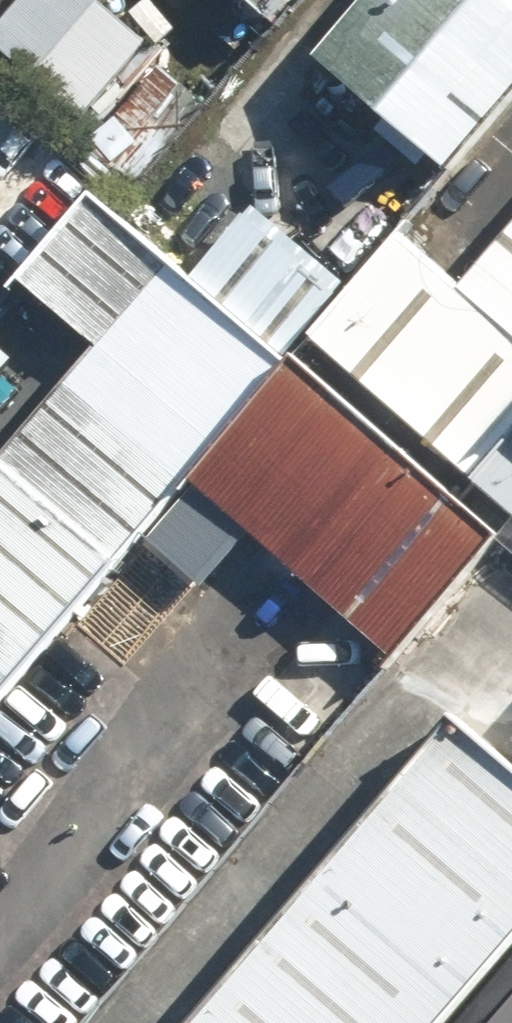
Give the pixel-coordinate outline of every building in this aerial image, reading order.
[(68,0),(31,0),(0,35),(0,81),(74,147),(145,67),(68,0)] [(323,74),(461,195),(511,137),(511,0),(389,0),(323,74)] [(88,218),(6,310),(87,382),(0,480),(0,725),(189,512),(292,396),(88,218)] [(478,511),(511,472),(511,240),(461,298),(401,245),(302,357),(478,511)] [(490,570),(292,396),(189,512),(388,687),(490,570)] [(478,511),(511,541),(511,472),(478,511)] [(449,730),(189,1022),(453,1022),(511,956),(511,785),(449,730)] [(464,1022),(511,1022),(511,967),(464,1022)]
